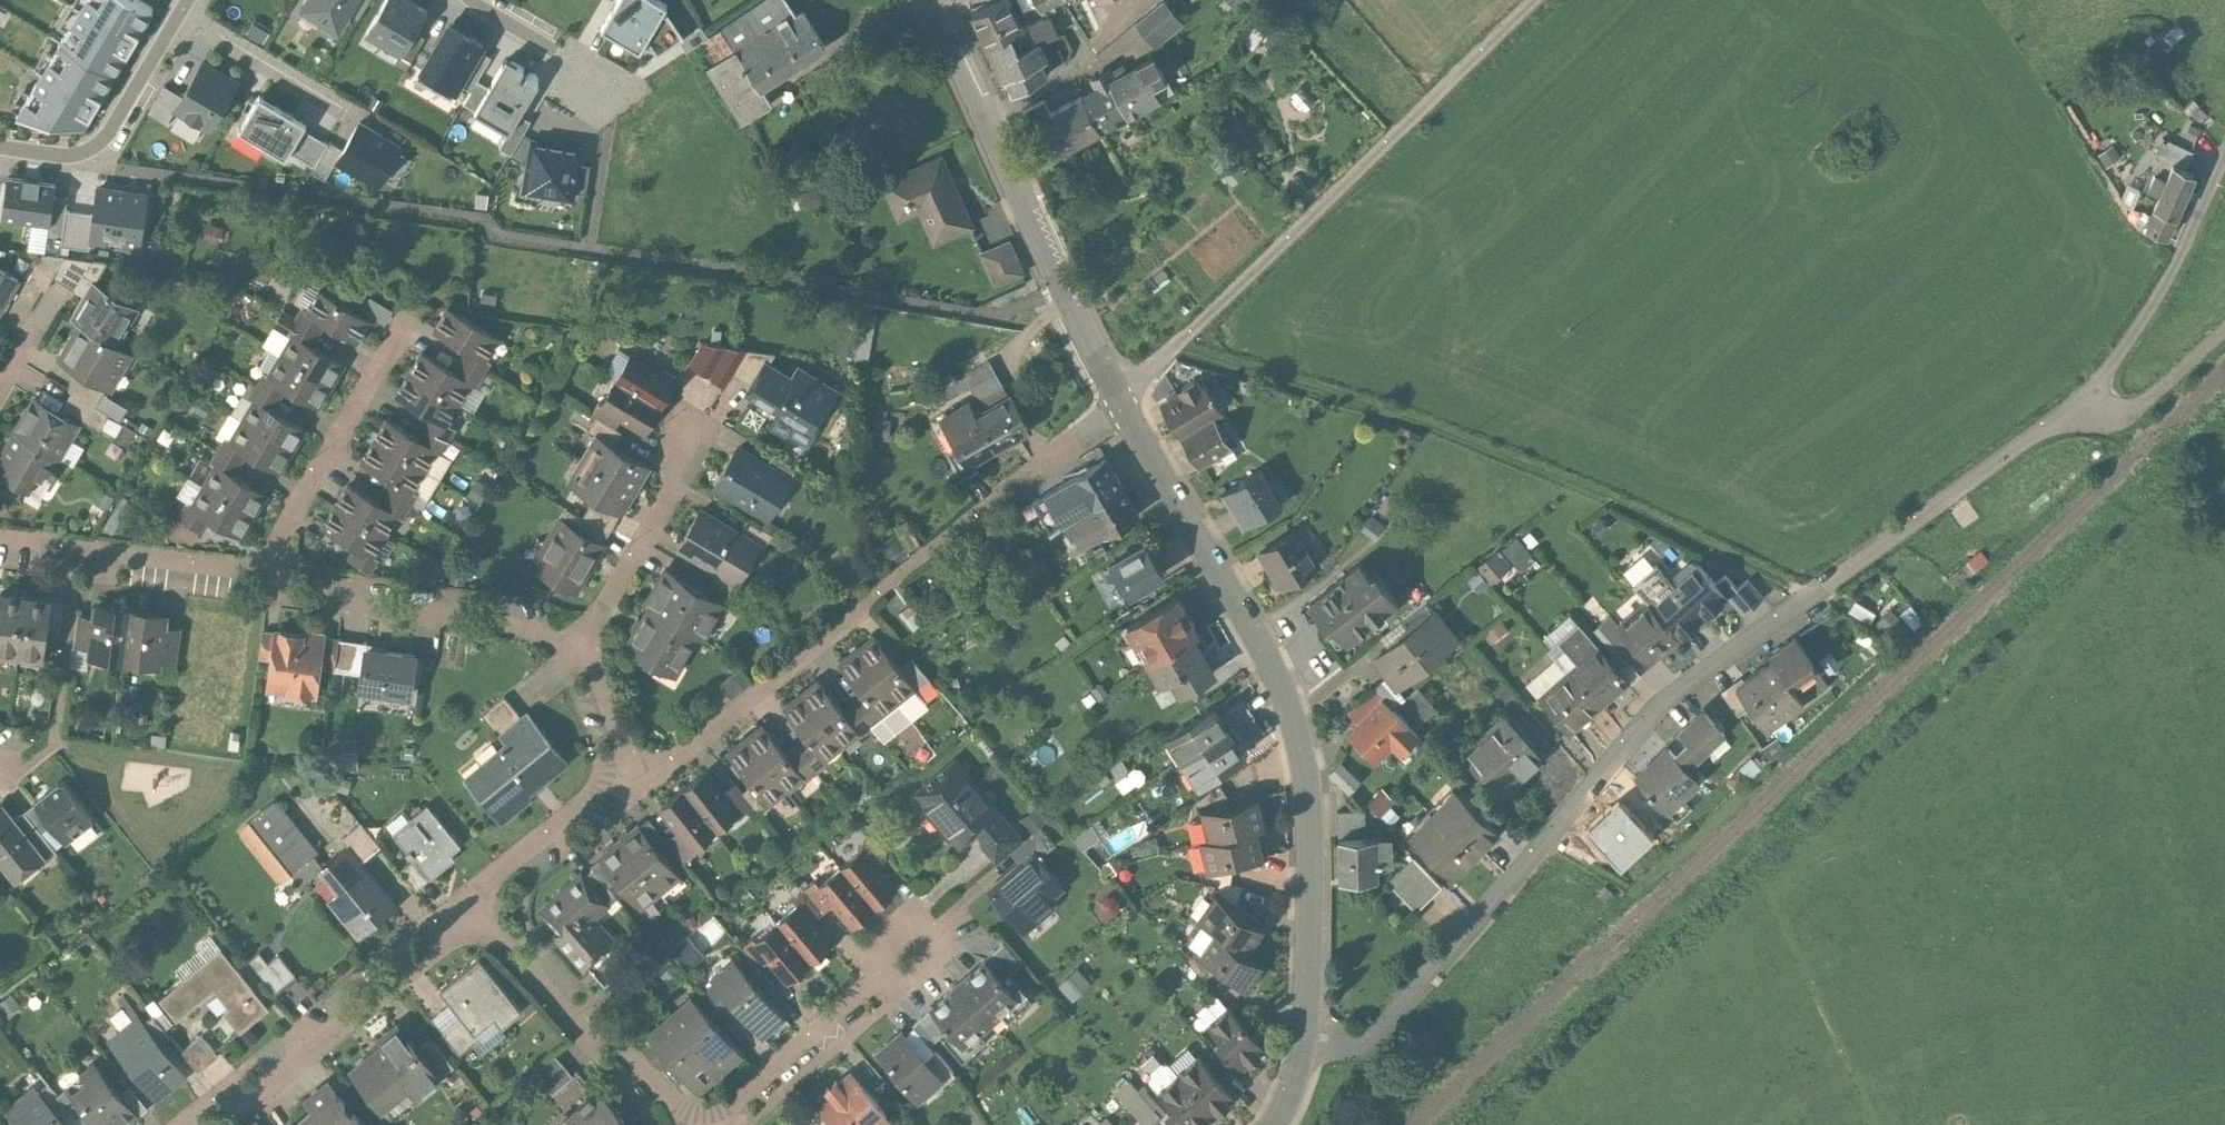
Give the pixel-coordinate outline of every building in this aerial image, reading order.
[(61,41),(114,73),(152,9),(137,0),(86,0),(61,41)] [(301,10),(341,32),(350,16),(359,0),(306,0),(301,10)] [(371,0),(359,0),(350,16),(359,22),(371,0)] [(366,32),(402,53),(404,54),(417,32),(431,8),(417,0),(385,0),(366,32)] [(601,28),(639,51),(643,44),(655,52),(657,55),(684,37),(665,7),(667,5),(659,0),(618,0),(601,28)] [(802,61),(822,48),(800,12),(794,16),(785,0),(762,0),(703,40),(715,62),(706,66),(740,124),(768,106),(758,89),(762,87),(737,48),(778,23),(802,61)] [(1010,0),(1007,0),(972,18),(988,47),(1010,35),(1024,28),(1010,1),(1010,0)] [(1035,0),(1012,0),(1010,1),(1024,28),(1048,16),(1044,7),(1040,9),(1035,0)] [(1040,9),(1044,7),(1059,0),(1035,0),(1040,9)] [(1182,23),(1164,0),(1136,23),(1152,43),(1158,38),(1160,40),(1182,23)] [(1018,50),(1038,39),(1059,34),(1049,14),(1048,16),(1024,28),(1010,35),(1018,50)] [(450,23),(420,76),(457,97),(463,85),(481,55),(487,44),(450,23)] [(802,61),(778,23),(737,48),(762,87),(802,61)] [(1264,32),(1254,26),(1245,39),(1255,46),(1264,32)] [(1283,37),(1276,30),(1265,40),(1273,47),(1283,37)] [(2146,52),(2155,61),(2175,40),(2166,31),(2146,52)] [(406,70),(426,37),(417,32),(404,54),(402,53),(396,64),(406,70)] [(1010,35),(988,47),(1011,90),(1048,71),(1042,60),(1047,57),(1038,39),(1018,50),(1010,35)] [(61,41),(17,116),(84,125),(114,73),(61,41)] [(478,81),(490,61),(481,55),(463,85),(473,90),(478,81)] [(1163,78),(1151,56),(1114,76),(1111,77),(1130,113),(1158,98),(1151,85),(1163,78)] [(489,87),(475,110),(512,131),(522,115),(537,89),(539,81),(537,75),(533,73),(528,75),(524,82),(519,79),(525,68),(506,57),(489,87)] [(205,59),(174,111),(211,132),(241,79),(205,59)] [(1111,77),(1114,76),(1110,67),(1090,78),(1094,86),(1081,94),(1099,129),(1101,128),(1130,113),(1111,77)] [(475,110),(489,87),(478,81),(473,90),(465,103),(475,110)] [(174,111),(182,95),(166,87),(152,114),(168,122),(174,111)] [(1301,88),(1292,96),(1303,108),(1312,100),(1301,88)] [(259,94),(238,129),(286,157),(289,151),(303,127),(307,122),(259,94)] [(1099,129),(1081,94),(1052,110),(1046,98),(1020,111),(1044,157),(1099,129)] [(532,121),(522,115),(512,131),(502,148),(512,154),(522,135),(532,121)] [(343,149),(338,158),(379,182),(400,147),(359,122),(343,149)] [(303,127),(289,151),(315,166),(328,143),(303,127)] [(522,135),(512,154),(511,157),(528,167),(533,141),(522,135)] [(2193,153),(2164,140),(2156,157),(2162,160),(2172,164),(2185,170),(2193,153)] [(330,141),(328,143),(315,166),(312,171),(325,179),(338,158),(343,149),(330,141)] [(528,167),(524,192),(576,200),(577,191),(581,166),(584,149),(533,141),(528,167)] [(2112,146),(2097,156),(2105,167),(2120,157),(2112,146)] [(970,223),(939,158),(882,183),(892,205),(905,199),(907,203),(909,203),(912,210),(920,207),(935,241),(970,223)] [(2162,160),(2155,174),(2165,178),(2172,164),(2162,160)] [(2143,228),(2167,238),(2195,176),(2195,174),(2185,170),(2172,164),(2165,178),(2155,174),(2146,195),(2139,192),(2131,211),(2143,228)] [(587,193),(591,168),(581,166),(577,191),(587,193)] [(1233,167),(1225,176),(1235,186),(1244,178),(1233,167)] [(8,178),(3,218),(52,224),(55,195),(57,184),(8,178)] [(93,215),(90,239),(144,246),(152,192),(98,184),(93,215)] [(819,185),(799,195),(806,209),(826,200),(819,185)] [(69,196),(55,195),(52,224),(51,234),(64,236),(67,211),(69,196)] [(93,215),(67,211),(64,236),(62,245),(89,249),(90,239),(93,215)] [(1020,272),(1007,243),(984,253),(996,282),(1020,272)] [(66,257),(44,254),(28,281),(45,291),(54,277),(66,257)] [(92,261),(66,257),(54,277),(76,289),(84,275),(92,261)] [(106,262),(92,261),(84,275),(93,281),(94,282),(106,262)] [(0,269),(0,313),(20,281),(0,269)] [(84,275),(76,289),(85,294),(93,281),(84,275)] [(94,282),(93,281),(85,294),(72,317),(80,322),(117,344),(138,308),(94,282)] [(360,342),(373,320),(361,313),(324,291),(311,312),(360,342)] [(369,299),(361,313),(373,320),(383,325),(391,311),(369,299)] [(296,303),(289,314),(321,334),(327,323),(311,312),(296,303)] [(483,358),(496,336),(447,307),(433,329),(483,358)] [(294,336),(296,334),(314,345),(321,334),(289,314),(286,312),(277,326),(294,336)] [(117,344),(80,322),(58,360),(74,369),(106,388),(108,389),(130,352),(117,344)] [(331,386),(345,364),(314,345),(296,334),(294,336),(282,356),(331,386)] [(703,345),(691,366),(723,384),(745,351),(703,345)] [(467,349),(460,359),(484,373),(490,363),(483,358),(467,349)] [(963,361),(968,369),(986,358),(981,350),(963,361)] [(459,403),(473,380),(454,369),(424,351),(410,373),(459,403)] [(318,407),(331,386),(282,356),(269,377),(318,407)] [(662,405),(677,379),(660,368),(659,371),(633,356),(619,380),(662,405)] [(460,359),(454,369),(473,380),(478,384),(484,373),(460,359)] [(840,390),(798,367),(792,377),(768,363),(750,395),(778,411),(771,424),(808,445),(840,390)] [(978,417),(1010,397),(990,364),(938,393),(949,412),(968,401),(978,417)] [(106,388),(74,369),(71,389),(74,393),(95,405),(103,393),(106,388)] [(263,373),(256,383),(280,398),(286,388),(269,377),(263,373)] [(449,419),(459,403),(410,373),(397,394),(432,416),(446,424),(449,419)] [(1224,409),(1204,378),(1163,404),(1180,434),(1215,414),(1224,409)] [(645,433),(662,405),(619,380),(603,406),(602,408),(620,418),(645,433)] [(250,393),(259,399),(273,408),(280,398),(256,383),(250,393)] [(95,405),(74,393),(62,413),(77,423),(80,418),(100,430),(102,427),(108,416),(110,413),(95,405)] [(130,409),(103,393),(95,405),(110,413),(108,416),(121,423),(130,409)] [(62,413),(35,397),(15,430),(50,451),(61,458),(81,425),(77,423),(62,413)] [(1029,429),(1010,397),(978,417),(968,401),(949,412),(941,416),(969,464),(1029,429)] [(294,451),(308,429),(273,408),(259,399),(245,421),(294,451)] [(614,429),(620,418),(602,408),(603,406),(599,404),(592,416),(597,419),(614,429)] [(891,434),(890,406),(869,407),(870,435),(891,434)] [(1215,414),(1180,434),(1198,466),(1232,446),(1215,414)] [(121,423),(108,416),(102,427),(117,436),(114,441),(126,448),(135,431),(124,425),(121,423)] [(432,416),(426,426),(449,440),(455,429),(449,426),(452,421),(449,419),(446,424),(432,416)] [(421,469),(435,446),(420,437),(386,417),(372,439),(421,469)] [(614,429),(597,419),(588,433),(594,437),(596,434),(616,446),(623,434),(614,429)] [(281,472),(294,451),(245,421),(232,443),(281,472)] [(426,426),(420,437),(435,446),(443,451),(449,440),(426,426)] [(15,430),(0,455),(0,475),(7,479),(24,489),(26,490),(36,473),(43,478),(47,471),(55,476),(59,469),(44,461),(50,451),(15,430)] [(616,446),(596,434),(594,437),(567,482),(594,497),(620,512),(623,514),(651,466),(616,446)] [(226,439),(219,450),(242,464),(249,453),(232,443),(226,439)] [(411,486),(421,469),(372,439),(359,461),(395,483),(408,491),(411,486)] [(766,465),(738,448),(715,488),(768,519),(791,479),(789,478),(766,465)] [(212,461),(218,464),(235,475),(242,464),(219,450),(212,461)] [(772,455),(766,465),(789,478),(795,468),(772,455)] [(1055,505),(1065,520),(1121,487),(1105,459),(1053,488),(1062,502),(1055,505)] [(253,516),(267,494),(235,475),(218,464),(204,486),(253,516)] [(1280,504),(1259,470),(1224,492),(1245,526),(1280,504)] [(178,496),(193,504),(204,486),(188,478),(178,496)] [(7,479),(0,491),(0,493),(16,502),(24,489),(7,479)] [(478,479),(469,495),(483,503),(492,487),(478,479)] [(383,536),(397,513),(382,504),(348,483),(334,506),(383,536)] [(395,483),(389,493),(412,506),(418,496),(412,493),(415,488),(411,486),(408,491),(395,483)] [(240,537),(253,516),(204,486),(193,504),(191,508),(209,518),(240,537)] [(1138,515),(1121,487),(1065,520),(1081,544),(1103,532),(1105,534),(1138,515)] [(389,493),(382,504),(397,513),(405,518),(408,513),(412,506),(389,493)] [(620,512),(594,497),(583,516),(609,531),(620,512)] [(209,518),(191,508),(185,504),(177,518),(198,531),(201,532),(209,518)] [(374,551),(383,536),(334,506),(321,528),(357,549),(370,557),(374,551)] [(412,506),(408,513),(415,518),(419,510),(412,506)] [(603,542),(609,531),(583,516),(567,507),(561,518),(603,542)] [(739,531),(701,509),(678,548),(715,571),(735,582),(736,580),(756,546),(758,543),(739,531)] [(603,542),(560,517),(531,565),(559,582),(576,591),(604,543),(603,542)] [(198,531),(177,518),(170,531),(191,543),(198,531)] [(779,525),(768,519),(762,530),(771,535),(773,536),(779,525)] [(745,521),(739,531),(758,543),(756,546),(762,550),(771,535),(762,530),(745,521)] [(1320,560),(1298,526),(1295,528),(1260,551),(1281,584),(1320,560)] [(888,556),(906,548),(898,531),(880,539),(888,556)] [(1518,540),(1504,551),(1518,567),(1532,556),(1518,540)] [(1163,572),(1145,542),(1111,562),(1129,593),(1163,572)] [(357,549),(351,558),(374,572),(380,563),(374,560),(377,555),(374,551),(370,557),(357,549)] [(1495,552),(1477,567),(1490,582),(1508,567),(1495,552)] [(1371,576),(1360,562),(1310,602),(1326,623),(1327,624),(1333,620),(1347,638),(1398,599),(1376,572),(1371,576)] [(1695,566),(1673,585),(1702,616),(1723,596),(1714,587),(1695,566)] [(1650,603),(1680,636),(1702,616),(1673,585),(1658,568),(1637,588),(1650,603)] [(713,597),(665,569),(643,608),(647,610),(699,640),(703,642),(725,604),(713,597)] [(735,582),(715,571),(709,581),(719,587),(733,595),(741,582),(736,580),(735,582)] [(1486,583),(1477,573),(1468,581),(1477,591),(1486,583)] [(1738,590),(1725,577),(1714,587),(1723,596),(1741,614),(1751,604),(1738,590)] [(1764,597),(1748,580),(1738,590),(1751,604),(1753,606),(1764,597)] [(547,588),(532,586),(530,597),(546,600),(547,588)] [(733,595),(719,587),(713,597),(725,604),(728,605),(733,595)] [(2,593),(0,612),(0,652),(20,655),(28,597),(2,593)] [(51,600),(48,628),(61,630),(65,597),(52,595),(51,600)] [(51,600),(28,597),(20,655),(44,658),(45,654),(48,628),(51,600)] [(1128,625),(1148,662),(1191,636),(1197,632),(1178,598),(1128,625)] [(1427,599),(1402,618),(1411,629),(1424,618),(1425,620),(1431,615),(1437,610),(1427,599)] [(1680,636),(1650,603),(1621,629),(1635,644),(1650,662),(1680,636)] [(1875,615),(1855,603),(1849,614),(1869,626),(1875,615)] [(132,608),(96,604),(94,618),(89,654),(89,657),(125,662),(132,608)] [(169,613),(132,608),(125,662),(162,667),(163,661),(167,626),(169,613)] [(699,640),(647,610),(642,618),(635,620),(630,628),(631,635),(624,647),(677,677),(699,640)] [(1425,620),(1424,618),(1411,629),(1376,658),(1397,683),(1451,639),(1431,615),(1425,620)] [(89,654),(94,618),(78,616),(74,652),(89,654)] [(1621,629),(1611,618),(1600,628),(1624,654),(1635,644),(1621,629)] [(1577,664),(1568,672),(1599,707),(1629,681),(1618,668),(1590,637),(1579,625),(1559,643),(1577,664)] [(177,663),(182,628),(167,626),(163,661),(177,663)] [(57,655),(61,630),(48,628),(45,654),(57,655)] [(1624,654),(1600,628),(1590,637),(1618,668),(1628,659),(1624,654)] [(307,634),(278,630),(277,633),(273,661),(270,690),(318,696),(321,667),(325,638),(326,632),(308,630),(307,634)] [(273,661),(277,633),(264,632),(260,660),(273,661)] [(876,636),(858,650),(898,700),(915,686),(899,666),(876,636)] [(1213,673),(1191,636),(1148,662),(1171,698),(1213,673)] [(334,669),(338,640),(325,638),(321,667),(334,669)] [(364,643),(338,640),(334,669),(360,673),(364,646),(364,643)] [(1770,658),(1774,662),(1788,682),(1804,702),(1827,686),(1793,641),(1770,658)] [(418,653),(364,646),(360,673),(358,692),(413,699),(418,653)] [(880,714),(898,700),(858,650),(841,664),(862,691),(880,714)] [(1830,651),(1819,659),(1828,672),(1839,665),(1830,651)] [(910,656),(899,666),(915,686),(927,677),(910,656)] [(1569,734),(1599,707),(1568,672),(1557,660),(1527,686),(1569,734)] [(1804,702),(1788,682),(1774,662),(1740,687),(1756,709),(1749,715),(1763,733),(1804,702)] [(741,670),(720,686),(731,699),(751,682),(741,670)] [(820,681),(802,695),(841,745),(859,731),(841,708),(820,681)] [(1385,681),(1376,690),(1384,699),(1395,709),(1404,701),(1385,681)] [(1740,687),(1737,682),(1720,696),(1741,721),(1749,715),(1756,709),(1740,687)] [(1404,701),(1395,709),(1413,729),(1435,709),(1416,689),(1404,701)] [(1376,690),(1352,711),(1362,720),(1384,699),(1376,690)] [(880,714),(862,691),(841,708),(859,731),(880,714)] [(824,758),(841,745),(802,695),(784,708),(807,737),(824,758)] [(1220,716),(1228,728),(1253,711),(1244,699),(1220,716)] [(1395,709),(1384,699),(1362,720),(1350,732),(1376,758),(1391,742),(1399,750),(1417,732),(1413,729),(1395,709)] [(504,737),(525,720),(507,700),(487,717),(504,737)] [(1168,736),(1184,758),(1228,728),(1220,716),(1213,706),(1168,736)] [(1680,732),(1689,742),(1700,753),(1724,730),(1704,709),(1680,732)] [(1266,729),(1253,711),(1228,728),(1240,745),(1266,729)] [(565,760),(528,717),(525,720),(504,737),(508,743),(465,779),(487,804),(489,802),(504,820),(530,798),(526,793),(565,760)] [(1541,760),(1502,718),(1466,752),(1505,794),(1541,760)] [(764,726),(747,740),(786,789),(804,775),(786,753),(764,726)] [(1240,745),(1228,728),(1184,758),(1199,781),(1243,750),(1240,745)] [(824,758),(807,737),(786,753),(804,775),(806,778),(826,761),(824,758)] [(769,803),(786,789),(747,740),(730,753),(754,784),(769,803)] [(1677,754),(1669,745),(1636,777),(1678,821),(1693,807),(1682,795),(1699,778),(1687,766),(1700,753),(1689,742),(1677,754)] [(1027,838),(953,755),(911,792),(920,801),(919,806),(951,842),(955,842),(962,849),(975,837),(998,864),(1013,851),(1027,838)] [(1362,780),(1342,764),(1330,776),(1350,794),(1362,780)] [(706,771),(683,789),(715,828),(738,810),(725,794),(706,771)] [(94,816),(66,782),(59,781),(36,798),(36,800),(35,804),(66,841),(91,820),(94,816)] [(754,784),(742,793),(753,806),(760,814),(771,805),(769,803),(754,784)] [(735,785),(725,794),(738,810),(742,815),(753,806),(742,793),(735,785)] [(1368,802),(1383,813),(1395,796),(1380,786),(1368,802)] [(693,847),(715,828),(683,789),(660,808),(679,831),(693,847)] [(1479,811),(1457,789),(1410,836),(1451,876),(1497,829),(1479,811)] [(1204,810),(1211,839),(1255,828),(1263,826),(1256,797),(1204,810)] [(318,853),(274,800),(248,821),(290,872),(313,854),(314,855),(318,853)] [(1507,819),(1489,801),(1479,811),(1497,829),(1507,819)] [(66,841),(35,804),(25,812),(56,850),(66,841)] [(1022,817),(1035,831),(1041,825),(1049,817),(1035,804),(1022,817)] [(459,846),(425,806),(392,833),(415,860),(429,878),(454,858),(452,853),(459,846)] [(4,807),(0,810),(0,858),(16,878),(43,856),(15,821),(4,807)] [(1365,809),(1337,810),(1339,836),(1362,835),(1361,824),(1365,824),(1365,809)] [(56,850),(25,812),(15,821),(43,856),(48,861),(58,852),(56,850)] [(651,820),(640,829),(656,849),(668,840),(651,820)] [(348,845),(361,861),(379,846),(360,824),(342,839),(348,845)] [(1027,838),(1013,851),(1021,860),(1034,849),(1040,856),(1056,842),(1041,825),(1035,831),(1027,838)] [(638,827),(620,842),(659,890),(677,875),(656,849),(640,829),(638,827)] [(1262,856),(1255,828),(1211,839),(1202,841),(1209,869),(1262,856)] [(679,831),(668,840),(685,861),(696,852),(693,847),(679,831)] [(1362,835),(1339,836),(1341,877),(1348,876),(1348,884),(1370,884),(1369,875),(1377,875),(1376,858),(1392,857),(1391,834),(1362,835)] [(862,847),(864,849),(879,867),(888,859),(870,839),(862,847)] [(639,906),(659,890),(620,842),(600,858),(601,859),(618,880),(639,906)] [(361,861),(348,845),(322,866),(319,868),(320,869),(342,897),(333,904),(359,935),(397,904),(361,861)] [(879,867),(864,849),(841,869),(876,910),(899,890),(879,867)] [(1040,856),(1034,849),(1021,860),(989,888),(1022,926),(1054,898),(1055,888),(1062,881),(1040,856)] [(322,866),(314,855),(313,854),(290,872),(301,885),(320,869),(319,868),(322,866)] [(1442,886),(1414,857),(1389,882),(1417,911),(1442,886)] [(601,859),(591,867),(593,870),(608,888),(618,880),(601,859)] [(429,878),(415,860),(403,869),(417,888),(429,878)] [(876,910),(841,869),(817,889),(831,905),(853,930),(876,910)] [(593,870),(586,877),(608,901),(615,895),(608,888),(593,870)] [(586,877),(581,872),(536,911),(556,934),(562,929),(565,932),(597,919),(612,906),(608,901),(586,877)] [(813,885),(805,892),(822,912),(831,905),(813,885)] [(805,892),(796,900),(800,904),(813,920),(822,912),(805,892)] [(1199,919),(1216,931),(1243,950),(1261,927),(1217,895),(1199,919)] [(813,920),(800,904),(776,925),(812,965),(835,945),(813,920)] [(617,941),(597,919),(565,932),(562,929),(556,934),(552,937),(583,971),(617,941)] [(812,965),(776,925),(753,945),(769,963),(788,985),(812,965)] [(1260,961),(1243,950),(1216,931),(1198,956),(1242,986),(1260,961)] [(705,955),(689,937),(672,952),(689,970),(705,955)] [(743,951),(748,957),(761,971),(769,963),(753,945),(752,943),(743,951)] [(1002,943),(984,960),(1003,980),(1021,963),(1002,943)] [(269,1007),(222,949),(160,999),(176,1019),(214,989),(222,998),(217,1001),(240,1030),(269,1007)] [(260,953),(250,961),(273,990),(293,974),(279,956),(269,965),(260,953)] [(748,957),(739,965),(758,986),(767,978),(761,971),(748,957)] [(982,958),(956,981),(995,1023),(1021,999),(1003,980),(984,960),(982,958)] [(680,970),(670,959),(657,970),(667,982),(680,970)] [(739,965),(734,959),(712,979),(716,984),(735,1005),(764,1037),(786,1017),(758,986),(739,965)] [(522,1010),(480,960),(442,991),(463,1016),(477,1032),(495,1018),(502,1026),(522,1010)] [(616,962),(597,979),(608,991),(628,975),(616,962)] [(1089,983),(1076,969),(1060,984),(1073,998),(1089,983)] [(956,981),(931,1005),(932,1007),(951,1027),(969,1046),(995,1023),(956,981)] [(735,1005),(716,984),(696,1003),(714,1024),(735,1005)] [(696,1003),(694,1001),(672,1021),(724,1079),(747,1059),(714,1024),(696,1003)] [(951,1027),(932,1007),(913,1024),(916,1027),(931,1044),(951,1027)] [(1229,1009),(1208,1028),(1223,1044),(1244,1066),(1265,1047),(1229,1009)] [(153,1015),(143,1024),(159,1043),(169,1034),(153,1015)] [(479,1037),(463,1016),(445,1030),(461,1051),(479,1037)] [(143,1024),(138,1018),(110,1040),(157,1097),(185,1074),(159,1043),(143,1024)] [(724,1079),(672,1021),(649,1041),(651,1043),(669,1063),(702,1099),(724,1079)] [(419,1049),(399,1025),(381,1040),(384,1044),(353,1070),(383,1105),(407,1085),(416,1095),(440,1076),(419,1049)] [(916,1027),(907,1035),(925,1055),(934,1048),(931,1044),(916,1027)] [(907,1035),(901,1029),(874,1054),(919,1103),(946,1079),(925,1055),(907,1035)] [(217,1053),(202,1035),(184,1049),(199,1068),(217,1053)] [(431,1039),(419,1049),(440,1076),(441,1078),(454,1067),(431,1039)] [(669,1063),(651,1043),(643,1051),(661,1070),(669,1063)] [(1244,1066),(1223,1044),(1214,1052),(1224,1063),(1234,1075),(1244,1066)] [(955,1072),(934,1048),(925,1055),(946,1079),(955,1072)] [(1198,1056),(1179,1074),(1215,1114),(1234,1096),(1213,1073),(1198,1056)] [(571,1075),(557,1057),(537,1074),(553,1093),(573,1077),(571,1075)] [(869,1062),(860,1070),(878,1090),(886,1082),(869,1062)] [(1234,1075),(1224,1063),(1213,1073),(1234,1096),(1244,1087),(1234,1075)] [(96,1064),(68,1087),(69,1088),(86,1109),(96,1122),(99,1124),(120,1124),(135,1113),(120,1094),(96,1064)] [(850,1073),(815,1103),(834,1124),(878,1124),(888,1116),(850,1073)] [(1149,1124),(1166,1108),(1132,1073),(1115,1089),(1149,1124)] [(1215,1114),(1179,1074),(1159,1092),(1173,1108),(1188,1124),(1202,1124),(1215,1114)] [(327,1080),(305,1099),(313,1109),(293,1124),(364,1124),(327,1080)] [(51,1087),(41,1096),(63,1123),(74,1115),(59,1097),(51,1087)] [(129,1087),(120,1094),(135,1113),(137,1115),(147,1107),(129,1087)] [(86,1109),(69,1088),(59,1097),(74,1115),(76,1117),(86,1109)] [(35,1089),(7,1112),(18,1124),(65,1124),(63,1123),(41,1096),(35,1089)] [(599,1090),(596,1093),(562,1122),(564,1124),(630,1124),(599,1090)] [(1173,1108),(1163,1117),(1170,1124),(1188,1124),(1173,1108)] [(76,1117),(82,1124),(92,1124),(96,1122),(86,1109),(76,1117)]
